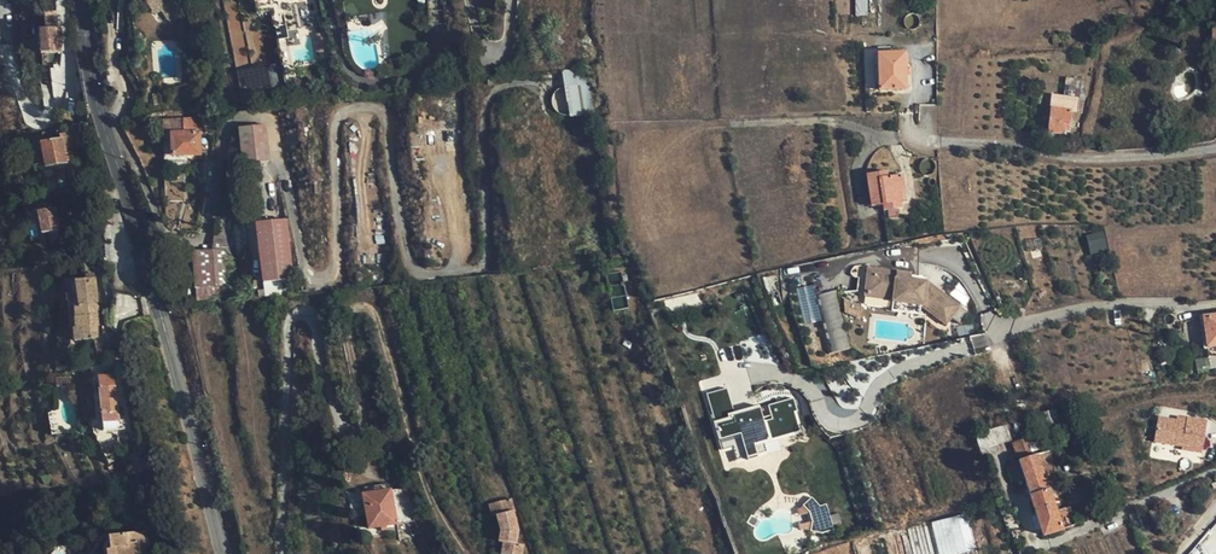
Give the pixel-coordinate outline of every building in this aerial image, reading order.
[(154,15),(158,12),(150,0),(142,0),(154,15)] [(158,12),(169,4),(167,0),(150,0),(158,12)] [(857,15),(869,15),(868,0),(857,0),(857,15)] [(57,47),(55,36),(54,17),(44,17),(45,30),(38,31),(41,56),(55,55),(55,48),(57,47)] [(320,49),(321,58),(332,57),(331,47),(320,49)] [(879,90),(877,53),(877,47),(860,48),(863,91),(879,90)] [(906,52),(877,53),(879,90),(909,88),(906,52)] [(1068,82),(1068,89),(1066,100),(1078,103),(1083,104),(1086,85),(1068,82)] [(1076,114),(1078,103),(1066,100),(1054,98),(1048,132),(1062,136),(1063,129),(1068,130),(1071,113),(1076,114)] [(165,124),(165,136),(172,137),(173,156),(200,154),(200,134),(206,134),(206,122),(165,124)] [(270,166),(267,127),(239,129),(242,168),(270,166)] [(68,165),(66,152),(74,151),(72,141),(56,143),(54,133),(44,134),(45,146),(43,147),(47,169),(68,165)] [(172,137),(165,136),(166,156),(173,156),(172,137)] [(901,211),(900,203),(899,196),(904,195),(901,178),(887,180),(885,175),(866,177),(871,210),(883,208),(885,215),(901,211)] [(58,232),(55,211),(36,213),(40,235),(58,232)] [(255,276),(287,273),(281,213),(250,215),(255,276)] [(1105,232),(1088,234),(1091,252),(1108,250),(1105,232)] [(231,237),(216,235),(215,239),(213,255),(233,253),(231,237)] [(238,301),(233,253),(213,255),(193,256),(200,305),(238,301)] [(879,274),(881,266),(870,265),(869,272),(879,274)] [(898,270),(881,266),(879,274),(869,272),(865,294),(892,298),(892,301),(920,306),(947,325),(960,307),(926,282),(920,281),(920,278),(907,275),(907,273),(898,272),(898,270)] [(74,309),(75,330),(73,330),(74,343),(78,343),(92,342),(96,361),(108,359),(105,341),(98,342),(96,328),(98,328),(93,278),(76,279),(78,308),(74,309)] [(814,285),(797,289),(804,323),(822,320),(829,352),(849,348),(838,290),(816,294),(814,285)] [(920,306),(892,301),(890,311),(918,315),(920,306)] [(859,317),(862,306),(846,302),(843,312),(859,317)] [(1207,355),(1215,354),(1215,316),(1204,317),(1207,355)] [(1208,367),(1207,355),(1193,357),(1194,368),(1208,367)] [(117,424),(113,378),(97,379),(102,425),(117,424)] [(1104,399),(1078,405),(1083,423),(1113,509),(1214,468),(1212,460),(1184,383),(1169,386),(1159,388),(1104,399)] [(803,432),(795,397),(734,411),(729,388),(709,392),(722,450),(736,446),(739,458),(771,451),(768,440),(803,432)] [(1012,440),(1029,434),(1026,426),(1011,431),(1008,426),(985,433),(990,449),(1013,442),(1012,440)] [(1062,495),(1055,478),(1047,482),(1036,454),(1032,439),(1015,445),(1020,461),(1029,490),(1030,495),(1029,495),(1044,537),(1063,530),(1053,499),(1062,495)] [(1018,461),(1009,464),(1015,482),(1024,479),(1018,461)] [(409,524),(405,489),(362,494),(366,530),(409,524)] [(510,498),(487,506),(491,516),(496,515),(499,528),(497,539),(502,540),(500,552),(507,553),(522,553),(524,544),(516,543),(518,530),(513,512),(515,511),(510,498)] [(834,528),(828,502),(817,505),(816,500),(798,505),(803,521),(810,520),(814,533),(834,528)] [(138,534),(138,540),(140,553),(147,553),(146,551),(150,550),(147,533),(138,534)] [(138,540),(138,534),(110,539),(112,550),(113,553),(140,553),(138,540)]
